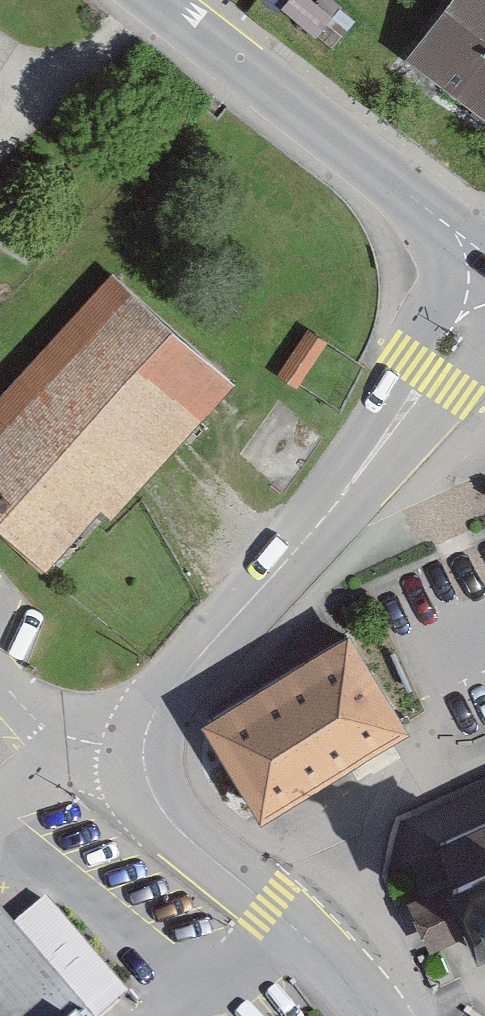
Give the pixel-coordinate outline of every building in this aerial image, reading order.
[(406,71),(484,129),(484,0),(457,0),(406,71)] [(236,392),(111,281),(0,404),(0,533),(50,577),(105,516),(116,525),(236,392)] [(308,343),(279,387),(297,399),(326,354),(308,343)] [(411,733),(351,637),(209,726),(269,821),(411,733)] [(433,832),(484,811),(484,770),(383,810),(414,888),(450,874),(433,832)] [(437,842),(455,882),(413,900),(436,953),(479,934),(484,949),(484,821),(437,842)] [(130,1001),(47,906),(13,936),(0,921),(0,1015),(113,1015),(130,1001)]
